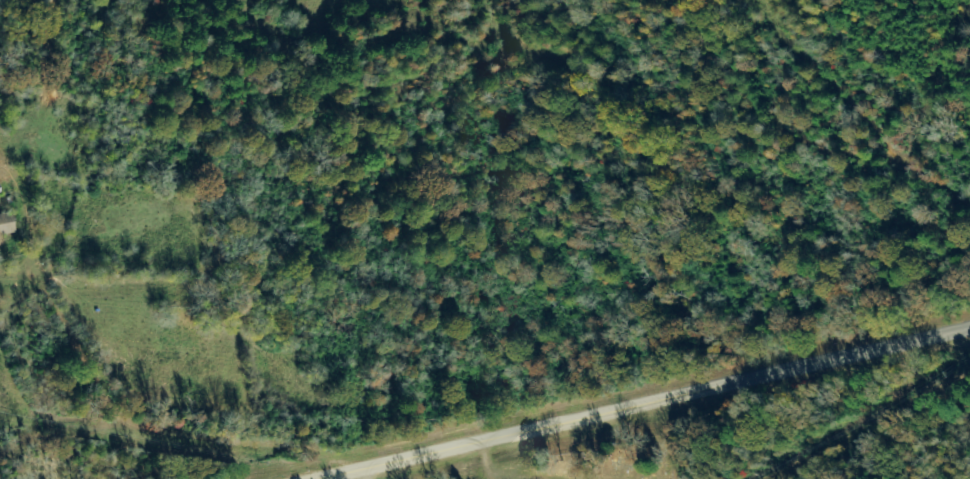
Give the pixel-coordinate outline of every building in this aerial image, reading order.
[(15,233),(10,212),(0,215),(0,237),(15,233)]
